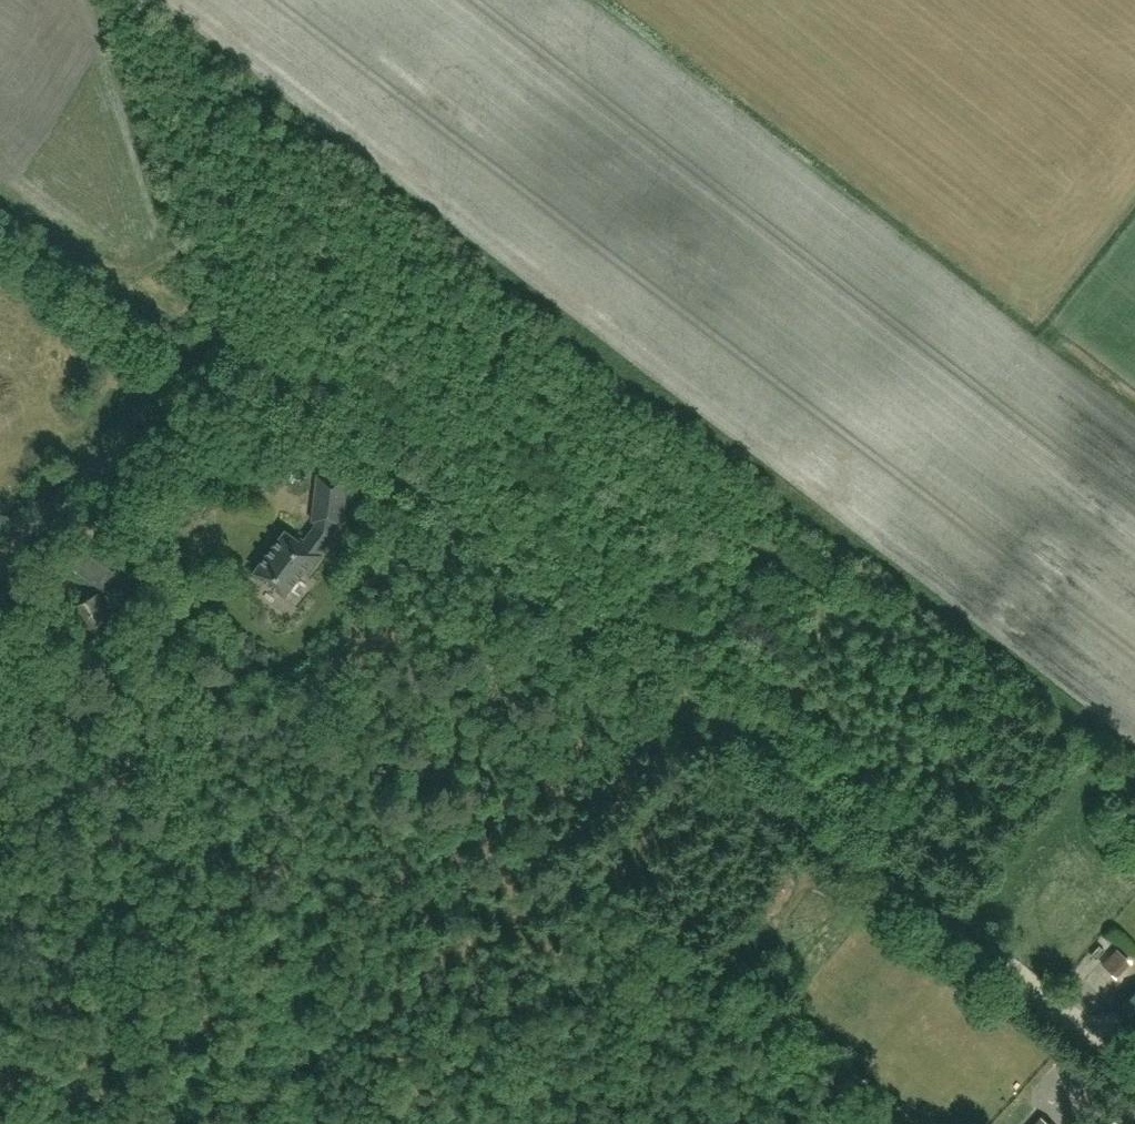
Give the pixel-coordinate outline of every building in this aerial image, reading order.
[(342,525),(346,494),(347,480),(317,477),(312,521),(317,521),(316,526),(314,526),(304,540),(300,537),(298,540),(285,530),(254,571),(285,595),(303,571),(308,574),(322,554),(320,553),(334,534),(335,524),(342,525)] [(121,567),(84,539),(67,563),(104,590),(121,567)] [(110,617),(97,593),(73,606),(86,630),(110,617)] [(1120,947),(1105,963),(1119,978),(1134,962),(1120,947)] [(1119,1009),(1134,1025),(1134,993),(1119,1009)]
